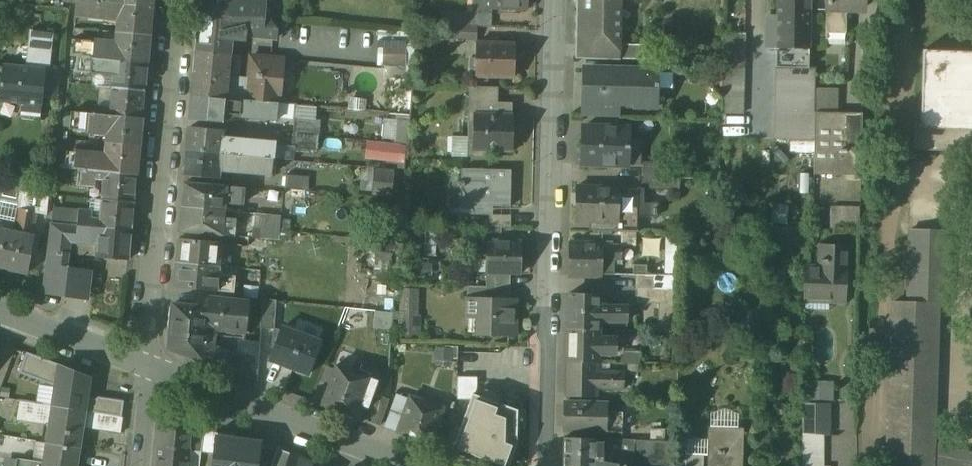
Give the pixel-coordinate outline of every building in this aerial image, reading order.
[(120,6),(152,10),(153,0),(121,0),(120,6)] [(248,0),(201,0),(198,37),(246,42),(247,36),(276,39),(277,31),(270,23),(271,19),(264,18),(266,2),(248,0)] [(471,12),(471,14),(491,14),(491,9),(490,9),(490,0),(471,0),(471,12)] [(490,9),(491,9),(526,10),(527,0),(490,0),(490,9)] [(577,45),(585,45),(585,44),(619,45),(620,0),(578,0),(577,45)] [(778,17),(767,17),(767,47),(777,47),(808,48),(809,0),(778,0),(778,17)] [(98,3),(77,1),(76,9),(85,10),(84,19),(96,20),(98,3)] [(847,3),(826,2),(826,22),(846,22),(846,15),(847,3)] [(120,6),(98,3),(96,20),(110,22),(111,14),(119,15),(120,6)] [(862,10),(862,3),(847,3),(846,15),(862,10)] [(152,10),(120,6),(119,15),(117,33),(149,37),(152,10)] [(491,14),(471,14),(471,12),(465,12),(465,27),(490,27),(491,14)] [(846,22),(826,22),(827,34),(846,34),(846,22)] [(53,34),(29,31),(28,44),(23,48),(22,58),(26,63),(25,67),(26,68),(45,70),(45,71),(49,71),(53,34)] [(114,46),(94,44),(93,59),(114,61),(117,33),(116,33),(114,46)] [(149,37),(117,33),(114,61),(146,64),(149,37)] [(410,64),(410,33),(382,33),(382,64),(410,64)] [(93,43),(73,41),(71,57),(81,58),(91,59),(93,43)] [(514,44),(476,43),(475,77),(513,78),(514,44)] [(619,45),(585,44),(585,45),(584,59),(619,60),(619,45)] [(656,46),(619,45),(619,60),(655,61),(656,46)] [(808,48),(777,47),(777,69),(808,69),(808,48)] [(922,51),(921,122),(914,122),(914,127),(916,127),(913,150),(971,152),(971,53),(922,51)] [(227,56),(196,52),(192,96),(223,99),(225,80),(227,56)] [(91,59),(81,58),(79,75),(91,76),(93,59),(91,59)] [(280,61),(248,58),(246,82),(225,80),(223,99),(278,104),(280,61)] [(114,61),(93,59),(91,76),(106,77),(106,70),(113,70),(114,61)] [(146,64),(114,61),(113,70),(112,89),(144,92),(146,64)] [(3,65),(1,82),(1,83),(0,95),(0,102),(23,105),(23,104),(39,106),(41,106),(42,93),(45,71),(45,70),(26,68),(25,67),(3,65)] [(615,71),(583,70),(583,100),(605,101),(605,105),(635,106),(636,71),(636,70),(615,69),(615,71)] [(49,71),(45,71),(42,93),(56,95),(58,72),(49,71)] [(655,72),(636,71),(635,106),(655,107),(655,72)] [(498,87),(469,87),(468,102),(498,103),(498,87)] [(862,111),(838,111),(838,88),(815,88),(815,111),(814,130),(814,173),(861,174),(862,111)] [(144,92),(112,89),(110,108),(109,117),(141,120),(144,92)] [(103,94),(89,92),(87,115),(109,117),(110,108),(102,107),(103,94)] [(223,99),(192,96),(189,121),(222,124),(223,115),(230,116),(230,117),(276,120),(278,104),(223,99)] [(605,101),(583,100),(582,115),(605,115),(605,105),(605,101)] [(498,103),(468,102),(468,139),(474,139),(473,156),(485,156),(486,150),(504,151),(504,152),(512,152),(513,141),(511,141),(512,115),(512,103),(498,103)] [(39,106),(23,104),(23,105),(22,115),(38,117),(39,106)] [(815,111),(798,111),(798,130),(814,130),(815,111)] [(87,115),(72,113),(71,131),(85,133),(87,115)] [(109,117),(87,115),(85,133),(100,134),(100,127),(108,128),(109,117)] [(141,120),(109,117),(108,128),(106,146),(138,150),(141,120)] [(320,121),(294,119),(292,133),(318,136),(320,121)] [(408,121),(396,120),(394,143),(406,144),(408,121)] [(630,127),(583,125),(582,163),(628,164),(630,127)] [(220,129),(189,126),(187,151),(272,159),(273,144),(229,139),(229,142),(218,141),(220,129)] [(138,150),(106,146),(104,165),(103,173),(136,176),(138,150)] [(272,159),(187,151),(184,175),(217,179),(218,169),(271,174),(272,159)] [(83,156),(70,155),(69,169),(81,170),(83,156)] [(97,157),(83,156),(81,170),(103,173),(104,165),(97,165),(97,157)] [(667,162),(643,162),(643,175),(666,176),(667,162)] [(392,193),(394,171),(375,169),(373,192),(392,193)] [(511,170),(461,169),(461,182),(456,182),(456,187),(459,187),(458,209),(483,209),(483,206),(493,207),(493,206),(510,207),(511,170)] [(103,173),(81,170),(80,188),(94,189),(95,182),(102,182),(103,173)] [(136,176),(103,173),(102,182),(100,201),(133,204),(136,176)] [(309,177),(285,175),(284,188),(307,190),(309,177)] [(666,176),(643,175),(642,188),(666,189),(666,176)] [(680,176),(666,176),(666,189),(679,189),(680,176)] [(226,187),(184,183),(181,206),(224,210),(225,202),(226,187)] [(637,188),(577,185),(576,219),(589,219),(617,221),(616,231),(638,232),(638,216),(656,216),(657,209),(655,208),(655,202),(639,202),(639,194),(637,194),(637,188)] [(243,189),(226,187),(225,202),(242,204),(243,189)] [(49,195),(22,189),(18,208),(35,211),(35,213),(47,216),(49,195)] [(133,204),(100,201),(98,221),(97,229),(130,232),(133,204)] [(862,205),(831,204),(831,219),(862,219),(862,205)] [(224,210),(181,206),(179,230),(222,234),(223,226),(224,217),(224,210)] [(35,211),(18,208),(13,232),(30,236),(35,213),(35,211)] [(77,213),(52,210),(51,224),(76,226),(77,213)] [(90,212),(77,211),(77,213),(76,226),(97,229),(98,221),(90,220),(90,212)] [(279,216),(268,215),(267,229),(278,230),(279,216)] [(511,215),(488,215),(488,227),(510,227),(511,215)] [(235,218),(224,217),(223,226),(235,227),(235,218)] [(617,221),(589,219),(589,229),(616,231),(617,221)] [(76,226),(51,224),(49,242),(67,244),(74,244),(76,226)] [(97,229),(76,226),(74,244),(96,246),(97,229)] [(0,229),(0,266),(25,271),(32,236),(30,236),(13,232),(0,229)] [(130,232),(97,229),(96,246),(94,259),(127,262),(130,232)] [(945,230),(910,229),(909,274),(944,275),(945,230)] [(221,243),(178,238),(176,262),(218,267),(219,259),(221,243)] [(521,242),(487,241),(486,259),(473,259),(473,272),(486,273),(510,273),(520,274),(521,242)] [(67,244),(49,242),(45,270),(64,271),(65,269),(67,244)] [(602,243),(569,242),(568,275),(601,276),(601,274),(601,259),(602,244),(602,243)] [(238,244),(221,243),(219,259),(236,261),(238,244)] [(248,245),(238,244),(236,261),(246,262),(248,245)] [(620,245),(602,244),(601,259),(614,260),(620,260),(620,245)] [(845,246),(823,244),(822,268),(844,269),(845,246)] [(614,260),(601,259),(601,274),(613,274),(614,260)] [(218,267),(176,262),(174,286),(216,290),(218,274),(218,267)] [(822,268),(806,267),(805,297),(843,299),(844,269),(822,268)] [(64,271),(45,270),(43,290),(88,296),(91,272),(65,269),(64,271)] [(510,273),(486,273),(486,287),(510,287),(510,273)] [(676,275),(637,273),(636,287),(676,289),(676,275)] [(234,276),(218,274),(216,290),(233,292),(234,276)] [(892,301),(888,463),(878,462),(878,465),(930,465),(931,456),(927,455),(921,453),(919,453),(925,303),(946,304),(946,275),(944,275),(909,274),(909,302),(892,301)] [(486,287),(467,286),(467,298),(509,299),(510,287),(486,287)] [(676,289),(636,287),(636,302),(658,303),(657,332),(676,333),(676,289)] [(598,294),(568,292),(567,326),(597,327),(597,318),(598,305),(598,294)] [(248,302),(208,298),(207,307),(209,307),(207,329),(215,330),(244,333),(248,302)] [(467,298),(466,317),(478,318),(478,333),(475,333),(475,334),(515,335),(515,299),(509,299),(467,298)] [(276,300),(262,299),(260,329),(274,330),(276,300)] [(207,307),(172,304),(168,342),(173,341),(177,347),(173,350),(204,361),(205,346),(207,329),(209,307),(207,307)] [(616,306),(598,305),(597,318),(616,318),(616,306)] [(597,327),(567,326),(566,359),(596,361),(596,351),(597,337),(597,327)] [(319,341),(282,327),(270,359),(307,373),(319,341)] [(215,330),(207,329),(205,346),(213,347),(213,345),(215,330)] [(615,338),(597,337),(596,351),(614,352),(615,338)] [(259,343),(241,341),(239,353),(258,357),(259,343)] [(213,347),(205,346),(204,361),(217,366),(221,346),(213,345),(213,347)] [(20,350),(15,366),(25,369),(29,353),(20,350)] [(640,350),(623,350),(622,362),(628,362),(638,363),(640,363),(640,350)] [(239,353),(230,351),(228,370),(256,380),(258,357),(239,353)] [(501,359),(492,358),(492,361),(474,361),(474,391),(495,392),(495,404),(517,405),(518,361),(501,361),(501,359)] [(596,361),(566,359),(565,393),(595,394),(595,387),(595,370),(596,361)] [(638,363),(628,362),(627,372),(637,372),(638,363)] [(89,376),(61,364),(58,381),(54,406),(83,411),(89,376)] [(377,381),(335,366),(321,404),(355,416),(359,403),(367,406),(377,381)] [(623,372),(595,370),(595,387),(622,388),(623,372)] [(3,379),(0,387),(0,398),(20,401),(54,406),(58,381),(53,380),(51,394),(18,389),(20,381),(3,379)] [(836,394),(836,379),(810,379),(810,394),(836,394)] [(377,394),(367,421),(379,425),(389,399),(377,394)] [(410,396),(397,432),(431,444),(444,408),(410,396)] [(54,406),(20,401),(18,416),(52,421),(54,406)] [(606,403),(565,401),(564,428),(604,430),(605,412),(606,403)] [(830,406),(803,405),(802,434),(823,436),(829,436),(830,406)] [(83,411),(54,406),(52,421),(48,443),(78,447),(81,424),(83,411)] [(121,417),(83,411),(81,424),(119,430),(121,417)] [(620,413),(605,412),(604,430),(619,431),(620,413)] [(159,427),(155,465),(188,465),(189,450),(191,430),(159,427)] [(741,428),(709,427),(708,465),(740,465),(741,428)] [(203,431),(191,430),(189,450),(201,452),(203,431)] [(564,434),(563,465),(623,465),(617,464),(600,461),(601,453),(594,452),(595,435),(564,434)] [(803,434),(802,465),(823,465),(823,436),(803,434)] [(48,443),(45,465),(75,465),(78,447),(48,443)] [(210,453),(209,465),(234,465),(236,456),(210,453)] [(289,453),(285,465),(321,465),(321,464),(289,453)] [(236,456),(234,465),(260,465),(261,459),(236,456)]
